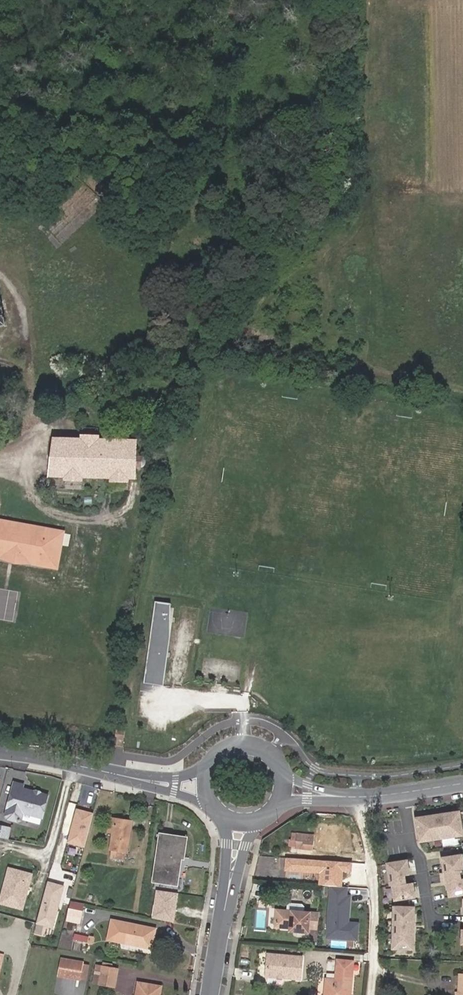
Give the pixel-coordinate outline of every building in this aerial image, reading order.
[(137,480),(139,441),(53,438),(52,476),(137,480)] [(0,519),(0,560),(62,571),(69,531),(0,519)] [(148,644),(145,683),(162,685),(165,646),(148,644)] [(126,730),(118,728),(117,736),(125,737),(126,730)] [(41,817),(47,796),(39,794),(38,792),(35,792),(34,792),(21,789),(22,785),(14,783),(5,816),(7,819),(17,822),(20,820),(22,813),(41,817)] [(460,809),(416,816),(419,837),(462,831),(462,829),(460,809)] [(92,814),(75,810),(66,845),(83,849),(92,814)] [(112,857),(119,858),(125,821),(116,820),(112,849),(113,850),(112,857)] [(125,821),(119,858),(124,859),(125,851),(127,851),(131,822),(125,821)] [(7,838),(9,827),(3,826),(1,837),(7,838)] [(297,846),(298,834),(293,833),(292,840),(290,839),(290,846),(297,846)] [(315,835),(298,834),(297,846),(297,848),(314,850),(315,835)] [(184,859),(186,838),(161,835),(154,881),(177,884),(181,858),(184,859)] [(462,853),(443,855),(448,893),(462,891),(462,857),(462,853)] [(352,864),(285,858),(284,872),(319,874),(318,886),(329,887),(342,888),(344,871),(351,872),(352,864)] [(404,883),(403,874),(408,873),(406,859),(387,862),(389,884),(394,884),(395,897),(415,895),(413,882),(404,883)] [(9,869),(0,902),(0,904),(22,909),(25,897),(21,896),(24,885),(28,886),(31,875),(9,869)] [(177,884),(154,881),(153,886),(176,889),(177,884)] [(62,890),(45,885),(36,920),(53,925),(62,890)] [(265,894),(265,886),(258,886),(257,893),(265,894)] [(342,888),(329,887),(326,938),(359,940),(360,922),(349,922),(351,888),(342,888)] [(369,896),(369,888),(360,887),(359,895),(369,896)] [(179,894),(156,889),(150,918),(173,922),(179,894)] [(85,904),(72,902),(69,915),(82,918),(85,904)] [(291,904),(290,912),(306,913),(307,906),(291,904)] [(413,946),(414,905),(395,905),(394,946),(413,946)] [(275,910),(274,927),(288,928),(294,929),(307,930),(307,929),(315,929),(317,914),(306,913),(290,912),(275,910)] [(113,922),(110,940),(152,948),(156,930),(113,922)] [(93,943),(94,936),(75,932),(73,940),(93,943)] [(302,958),(268,953),(265,974),(299,978),(302,958)] [(58,974),(78,978),(82,962),(61,958),(58,974)] [(338,960),(337,967),(353,969),(354,961),(338,960)] [(113,987),(117,969),(101,967),(97,985),(113,987)] [(337,967),(336,980),(326,979),(324,994),(350,994),(353,969),(337,967)] [(161,985),(139,982),(137,994),(160,994),(161,985)]
